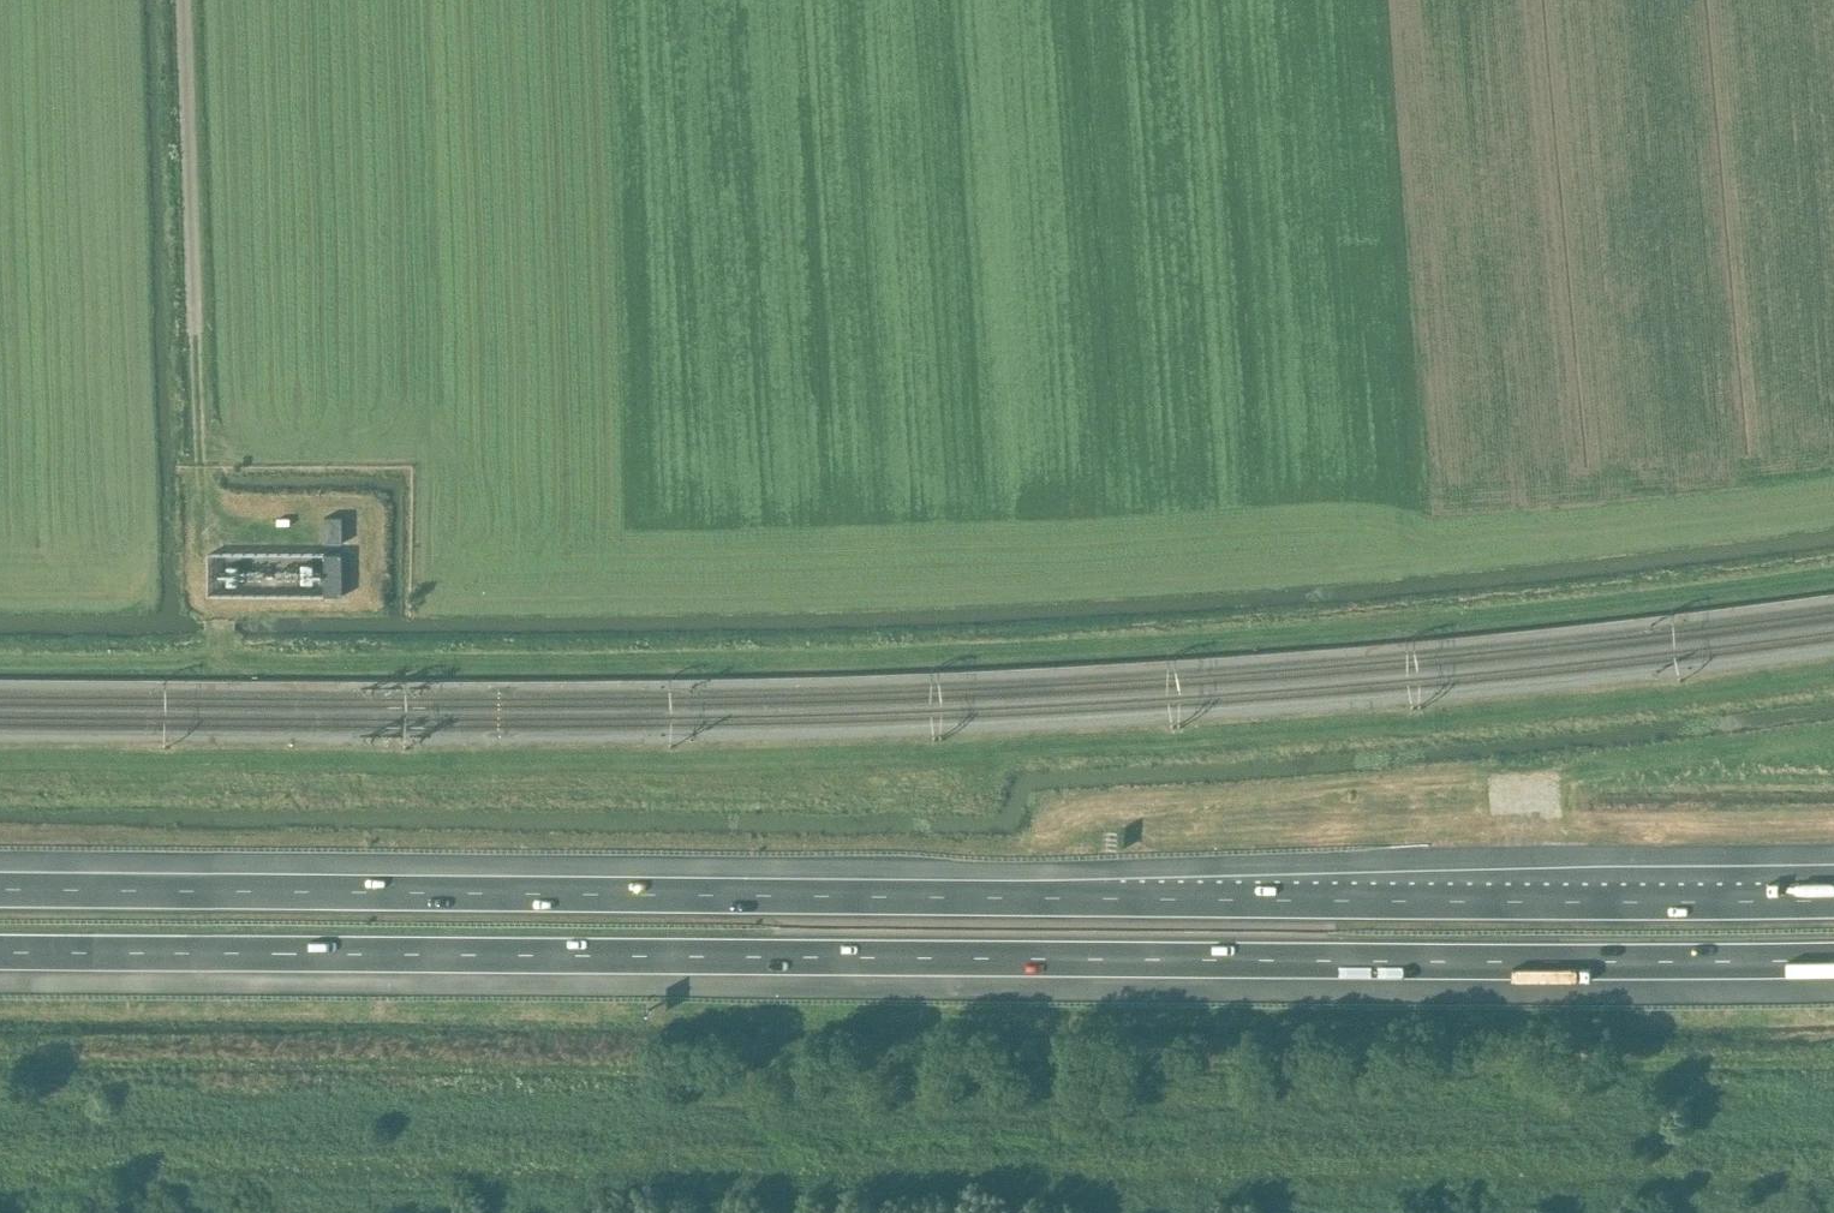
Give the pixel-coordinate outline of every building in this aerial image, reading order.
[(342,517),(325,517),(325,543),(342,543),(342,517)] [(233,552),(229,574),(242,577),(247,555),(233,552)] [(342,554),(325,554),(325,596),(343,596),(342,554)]
